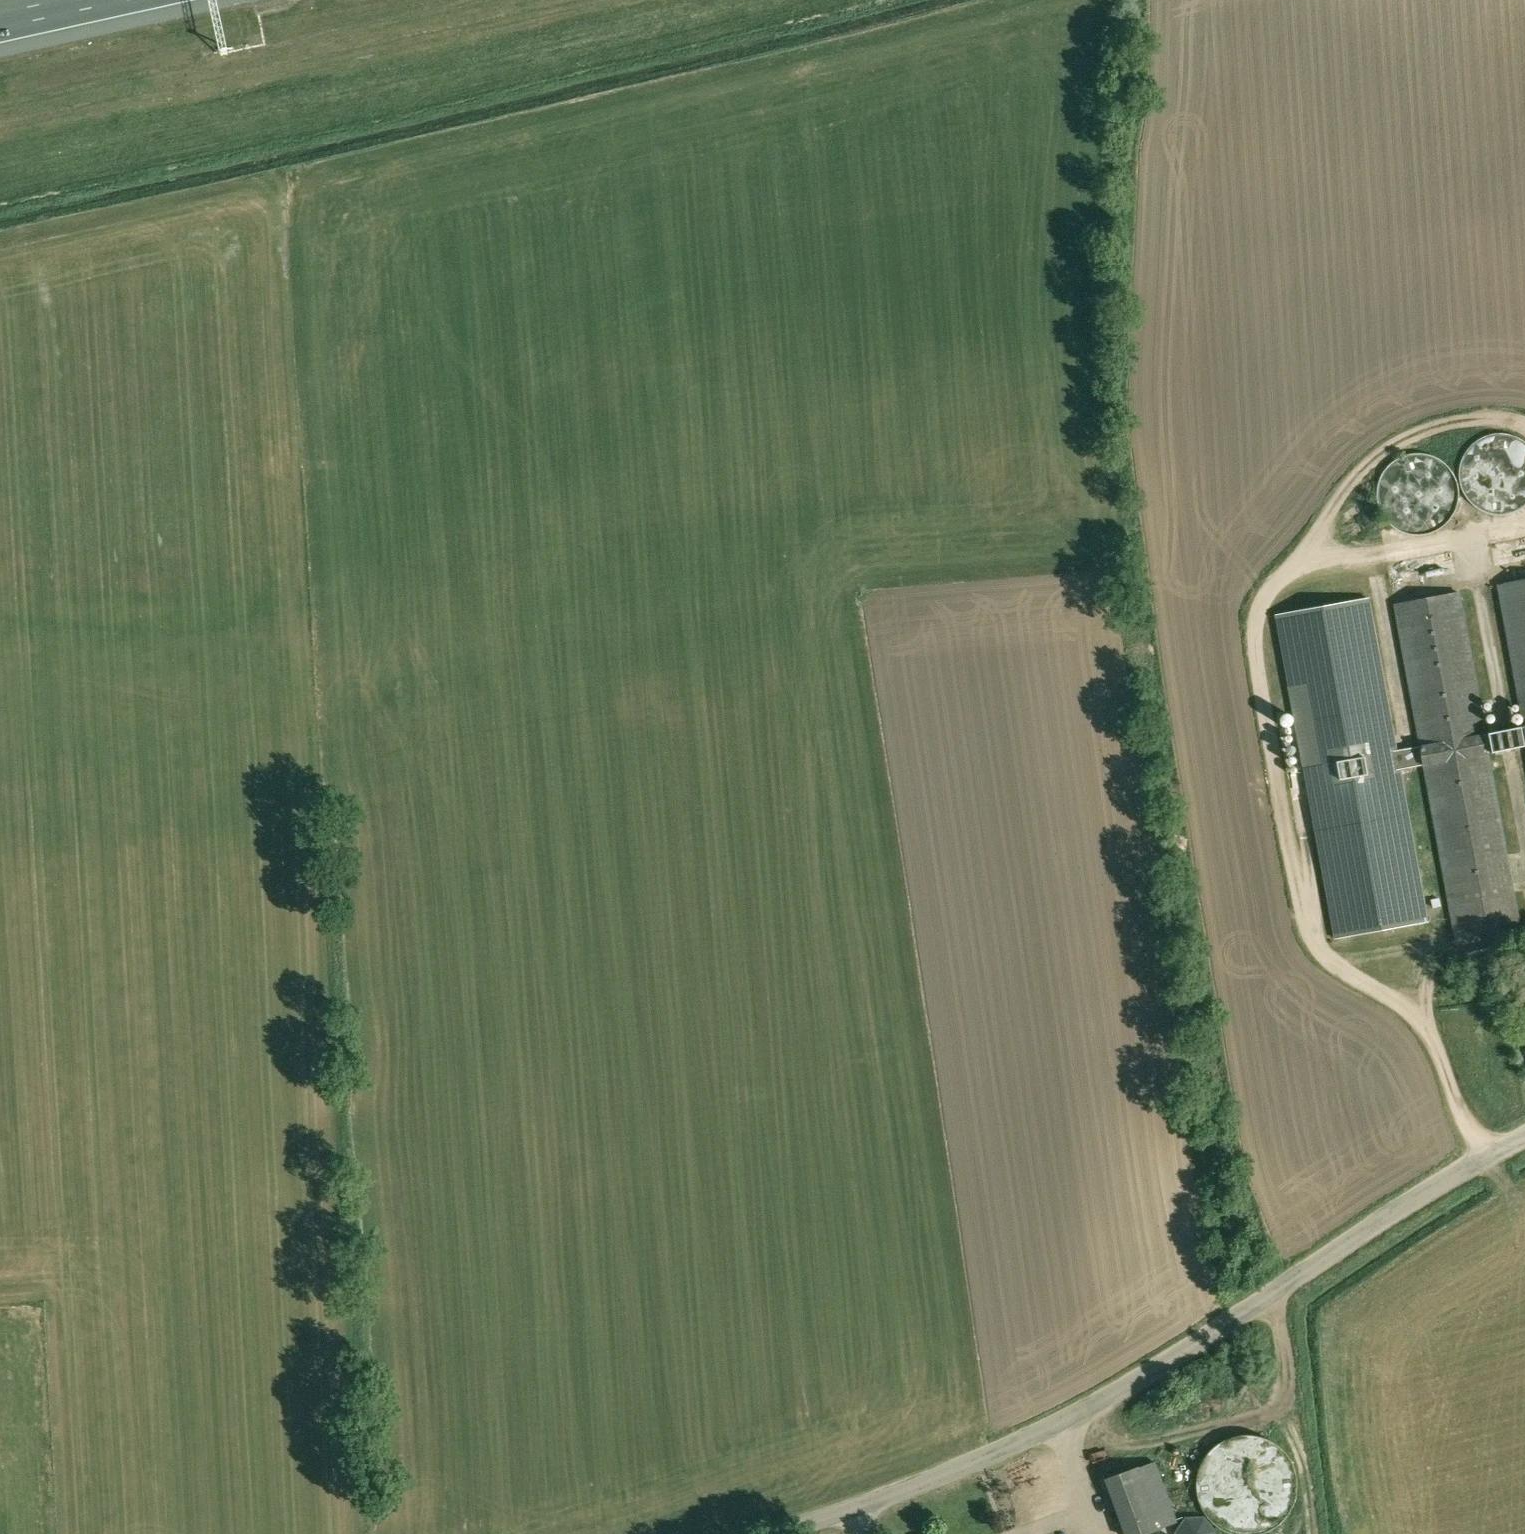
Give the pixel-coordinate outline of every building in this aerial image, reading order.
[(1472,503),(1474,505),(1476,506),(1478,508),(1482,510),(1485,511),(1487,512),(1489,513),(1494,514),(1499,514),(1505,514),(1507,514),(1512,513),(1514,512),(1519,510),(1523,507),(1524,506),(1524,442),(1523,440),(1521,439),(1516,437),(1511,435),(1506,434),(1501,434),(1499,434),(1494,434),(1491,435),(1486,436),(1482,438),(1477,441),(1473,444),(1471,446),(1470,448),(1468,450),(1467,452),(1465,454),(1464,456),(1463,458),(1461,463),(1461,466),(1460,468),(1460,471),(1460,473),(1460,476),(1460,478),(1460,481),(1461,483),(1462,486),(1462,488),(1463,490),(1464,493),(1466,495),(1467,497),(1469,499),(1470,501),(1472,503)] [(1393,525),(1395,527),(1399,530),(1404,532),(1406,533),(1409,533),(1414,534),(1419,534),(1421,534),(1426,534),(1431,532),(1436,530),(1438,529),(1442,526),(1446,523),(1448,521),(1450,520),(1451,517),(1454,513),(1455,511),(1456,509),(1457,506),(1458,504),(1458,501),(1459,499),(1459,496),(1459,494),(1459,491),(1459,489),(1458,486),(1458,484),(1457,481),(1456,479),(1455,476),(1454,474),(1452,472),(1451,470),(1449,468),(1448,466),(1446,464),(1444,463),(1442,461),(1438,458),(1433,456),(1428,455),(1426,454),(1423,454),(1418,453),(1413,454),(1408,455),(1403,456),(1401,457),(1399,459),(1394,461),(1390,465),(1389,466),(1387,468),(1385,470),(1384,473),(1383,475),(1382,477),(1381,479),(1380,482),(1379,484),(1379,487),(1378,489),(1378,492),(1378,494),(1378,497),(1378,499),(1379,502),(1379,504),(1380,507),(1381,509),(1382,512),(1383,514),(1384,516),(1386,518),(1387,520),(1391,524),(1393,525)] [(1498,585),(1524,732),(1524,580),(1498,585)] [(1394,605),(1419,741),(1399,744),(1372,595),(1279,612),(1338,935),(1431,918),(1406,783),(1426,779),(1455,937),(1520,925),(1458,593),(1394,605)] [(1285,698),(1275,707),(1285,718),(1295,709),(1285,698)] [(1175,1523),(1153,1462),(1108,1478),(1128,1533),(1144,1533),(1175,1523)] [(1216,1532),(1204,1517),(1186,1516),(1175,1532),(1175,1533),(1215,1533),(1216,1532)]
